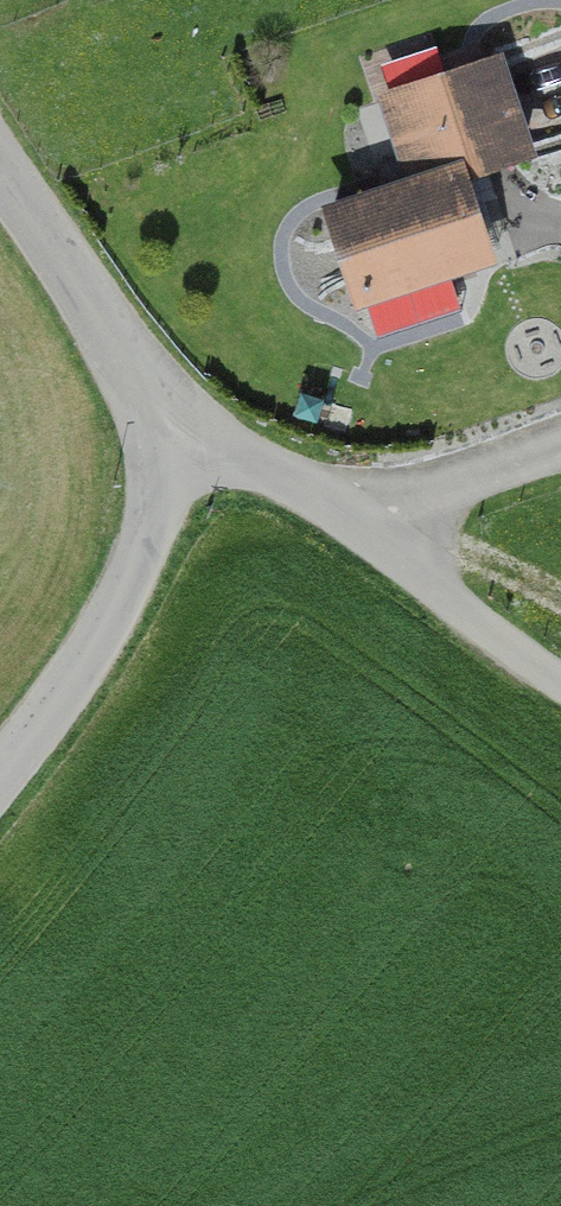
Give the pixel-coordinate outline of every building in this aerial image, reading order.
[(387,102),(415,181),(326,213),(361,312),(496,264),(464,173),(535,148),(504,60),(387,102)]
